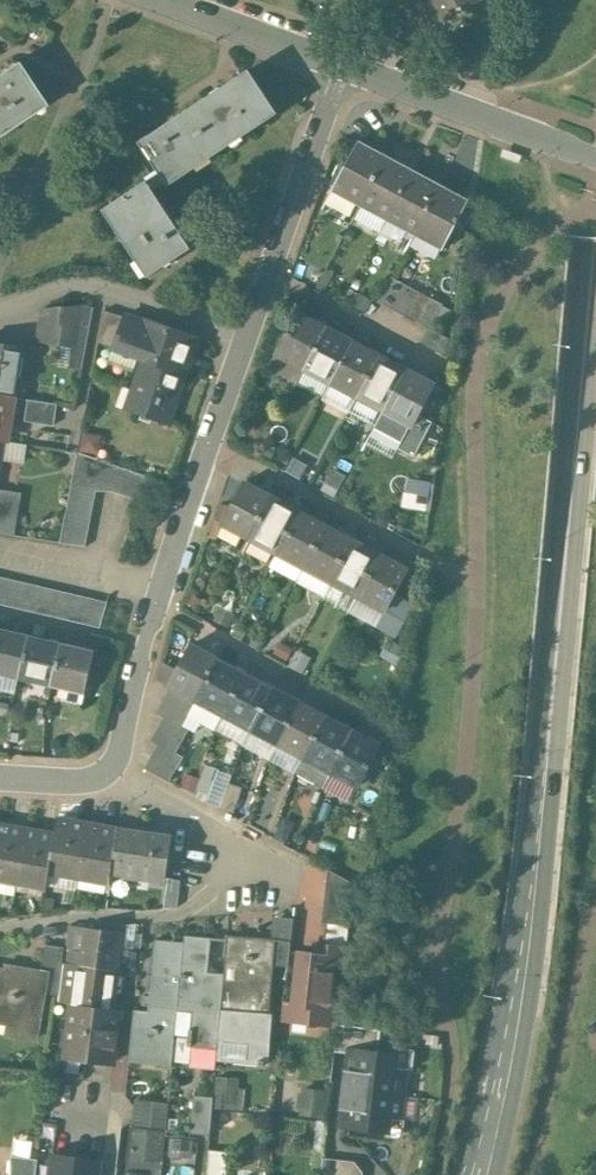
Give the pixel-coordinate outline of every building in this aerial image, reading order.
[(440,25),(481,0),(426,0),(440,25)] [(0,73),(0,136),(45,106),(15,62),(0,73)] [(248,71),(141,142),(161,172),(167,181),(170,186),(277,115),(248,71)] [(359,141),(331,192),(360,206),(361,204),(386,158),(359,144),(360,142),(359,141)] [(386,158),(361,204),(388,218),(413,172),(414,170),(387,156),(386,158)] [(161,172),(105,209),(150,276),(193,247),(156,189),(167,181),(161,172)] [(388,218),(387,220),(415,235),(416,233),(440,187),(413,172),(388,218)] [(470,200),(441,185),(440,187),(416,233),(442,247),(441,249),(443,250),(470,200)] [(392,277),(379,302),(392,309),(405,284),(392,277)] [(405,284),(392,309),(404,316),(418,291),(405,284)] [(418,291),(404,316),(417,323),(430,297),(418,291)] [(430,297),(417,323),(429,329),(430,330),(430,329),(444,305),(430,297)] [(42,300),(35,338),(75,346),(71,364),(83,367),(94,310),(42,300)] [(126,317),(104,310),(98,342),(115,348),(115,347),(126,317)] [(195,338),(127,314),(126,317),(115,347),(145,358),(145,357),(184,370),(195,338)] [(299,314),(277,354),(305,369),(327,329),(299,314)] [(353,343),(327,329),(305,369),(331,383),(353,343)] [(454,341),(430,329),(430,330),(429,329),(421,343),(451,359),(454,341)] [(380,357),(353,343),(331,383),(359,397),(380,357)] [(0,346),(0,395),(9,396),(17,348),(0,346)] [(184,370),(145,357),(145,358),(133,390),(142,393),(135,412),(168,423),(175,402),(178,391),(179,391),(186,371),(184,370)] [(407,371),(380,357),(359,397),(386,412),(407,371)] [(434,386),(407,371),(386,412),(413,426),(434,386)] [(0,395),(0,440),(3,440),(10,396),(9,396),(0,395)] [(55,403),(27,399),(24,423),(52,427),(55,403)] [(85,431),(83,450),(103,452),(104,433),(85,431)] [(149,476),(77,452),(60,543),(85,547),(96,491),(113,491),(140,501),(149,476)] [(411,476),(406,504),(430,509),(435,481),(411,476)] [(244,484),(222,525),(251,540),(272,499),(244,484)] [(299,513),(272,499),(251,540),(277,554),(299,513)] [(299,513),(277,554),(304,568),(326,527),(299,513)] [(352,542),(326,527),(304,568),(331,582),(352,542)] [(379,555),(352,542),(331,582),(358,596),(379,555)] [(406,570),(379,555),(358,596),(384,611),(406,570)] [(0,576),(0,604),(100,628),(108,602),(0,576)] [(0,629),(0,674),(20,679),(30,637),(0,629)] [(64,644),(30,637),(20,679),(53,687),(64,644)] [(96,652),(64,644),(53,687),(86,695),(96,652)] [(190,647),(168,686),(171,687),(196,701),(196,700),(217,661),(190,647)] [(245,675),(217,661),(196,700),(224,715),(245,675)] [(272,690),(245,675),(224,715),(250,729),(272,690)] [(196,701),(171,687),(164,700),(189,714),(196,701)] [(299,704),(272,690),(250,729),(277,743),(299,704)] [(189,714),(164,700),(157,713),(164,717),(164,716),(182,726),(183,725),(189,714)] [(299,704),(277,743),(304,757),(325,717),(299,704)] [(182,726),(164,716),(164,717),(158,728),(183,741),(190,729),(183,725),(182,726)] [(352,731),(325,717),(304,757),(324,767),(330,771),(352,731)] [(183,741),(158,728),(151,741),(158,744),(176,754),(177,753),(183,741)] [(379,746),(352,731),(330,771),(358,785),(379,746)] [(176,754),(158,744),(152,756),(177,769),(183,757),(177,753),(176,754)] [(177,769),(152,756),(145,768),(170,782),(177,769)] [(324,767),(304,757),(295,773),(316,784),(324,767)] [(205,765),(196,790),(209,795),(218,770),(205,765)] [(241,789),(228,784),(220,808),(233,813),(241,789)] [(88,824),(58,819),(55,835),(49,871),(78,876),(88,824)] [(118,829),(88,824),(78,876),(108,881),(118,829)] [(0,825),(0,878),(17,881),(26,830),(0,825)] [(171,837),(118,829),(112,872),(165,879),(171,837)] [(55,835),(26,830),(17,881),(46,887),(49,871),(55,835)] [(354,883),(328,869),(322,923),(349,925),(354,883)] [(181,880),(169,879),(164,909),(177,907),(181,880)] [(80,926),(70,925),(67,949),(82,951),(85,927),(80,926)] [(120,932),(85,927),(82,951),(80,964),(116,969),(120,932)] [(212,938),(185,935),(185,942),(178,1009),(192,1010),(189,1045),(192,1045),(218,1048),(219,1038),(224,974),(208,972),(212,938)] [(276,941),(228,936),(224,974),(219,1038),(266,1042),(271,981),(273,981),(276,941)] [(157,939),(150,1011),(134,1009),(131,1048),(174,1052),(178,1009),(185,942),(157,939)] [(64,946),(44,943),(40,973),(47,974),(44,990),(58,993),(62,963),(64,946)] [(337,947),(321,945),(320,954),(336,956),(337,947)] [(82,951),(67,949),(65,962),(80,964),(82,951)] [(320,954),(301,952),(295,1004),(307,1006),(306,1021),(328,1024),(336,956),(320,954)] [(80,964),(65,962),(65,963),(62,963),(58,993),(58,999),(72,1001),(66,1051),(83,1053),(82,1059),(113,1062),(120,1013),(111,1011),(116,969),(80,964)] [(0,971),(0,1011),(14,1013),(11,1029),(36,1033),(44,990),(47,974),(40,973),(15,969),(15,973),(0,971)] [(192,1010),(178,1009),(173,1060),(188,1061),(189,1046),(192,1046),(192,1045),(189,1045),(192,1010)] [(351,1050),(379,1053),(382,1029),(337,1023),(334,1052),(350,1054),(351,1050)] [(351,1050),(350,1054),(346,1090),(402,1096),(407,1056),(379,1053),(351,1050)] [(219,1107),(245,1108),(246,1076),(220,1075),(219,1107)] [(64,1078),(50,1076),(47,1095),(61,1097),(64,1078)] [(327,1116),(333,1090),(308,1085),(303,1111),(327,1116)] [(402,1096),(346,1090),(342,1125),(398,1131),(402,1096)] [(218,1131),(218,1094),(198,1094),(198,1131),(218,1131)] [(195,1155),(196,1139),(174,1139),(174,1154),(195,1155)] [(53,1155),(50,1174),(98,1174),(100,1162),(53,1155)] [(324,1157),(322,1174),(363,1174),(363,1172),(355,1161),(324,1157)] [(14,1161),(12,1172),(15,1173),(32,1174),(34,1174),(36,1163),(14,1161)]
